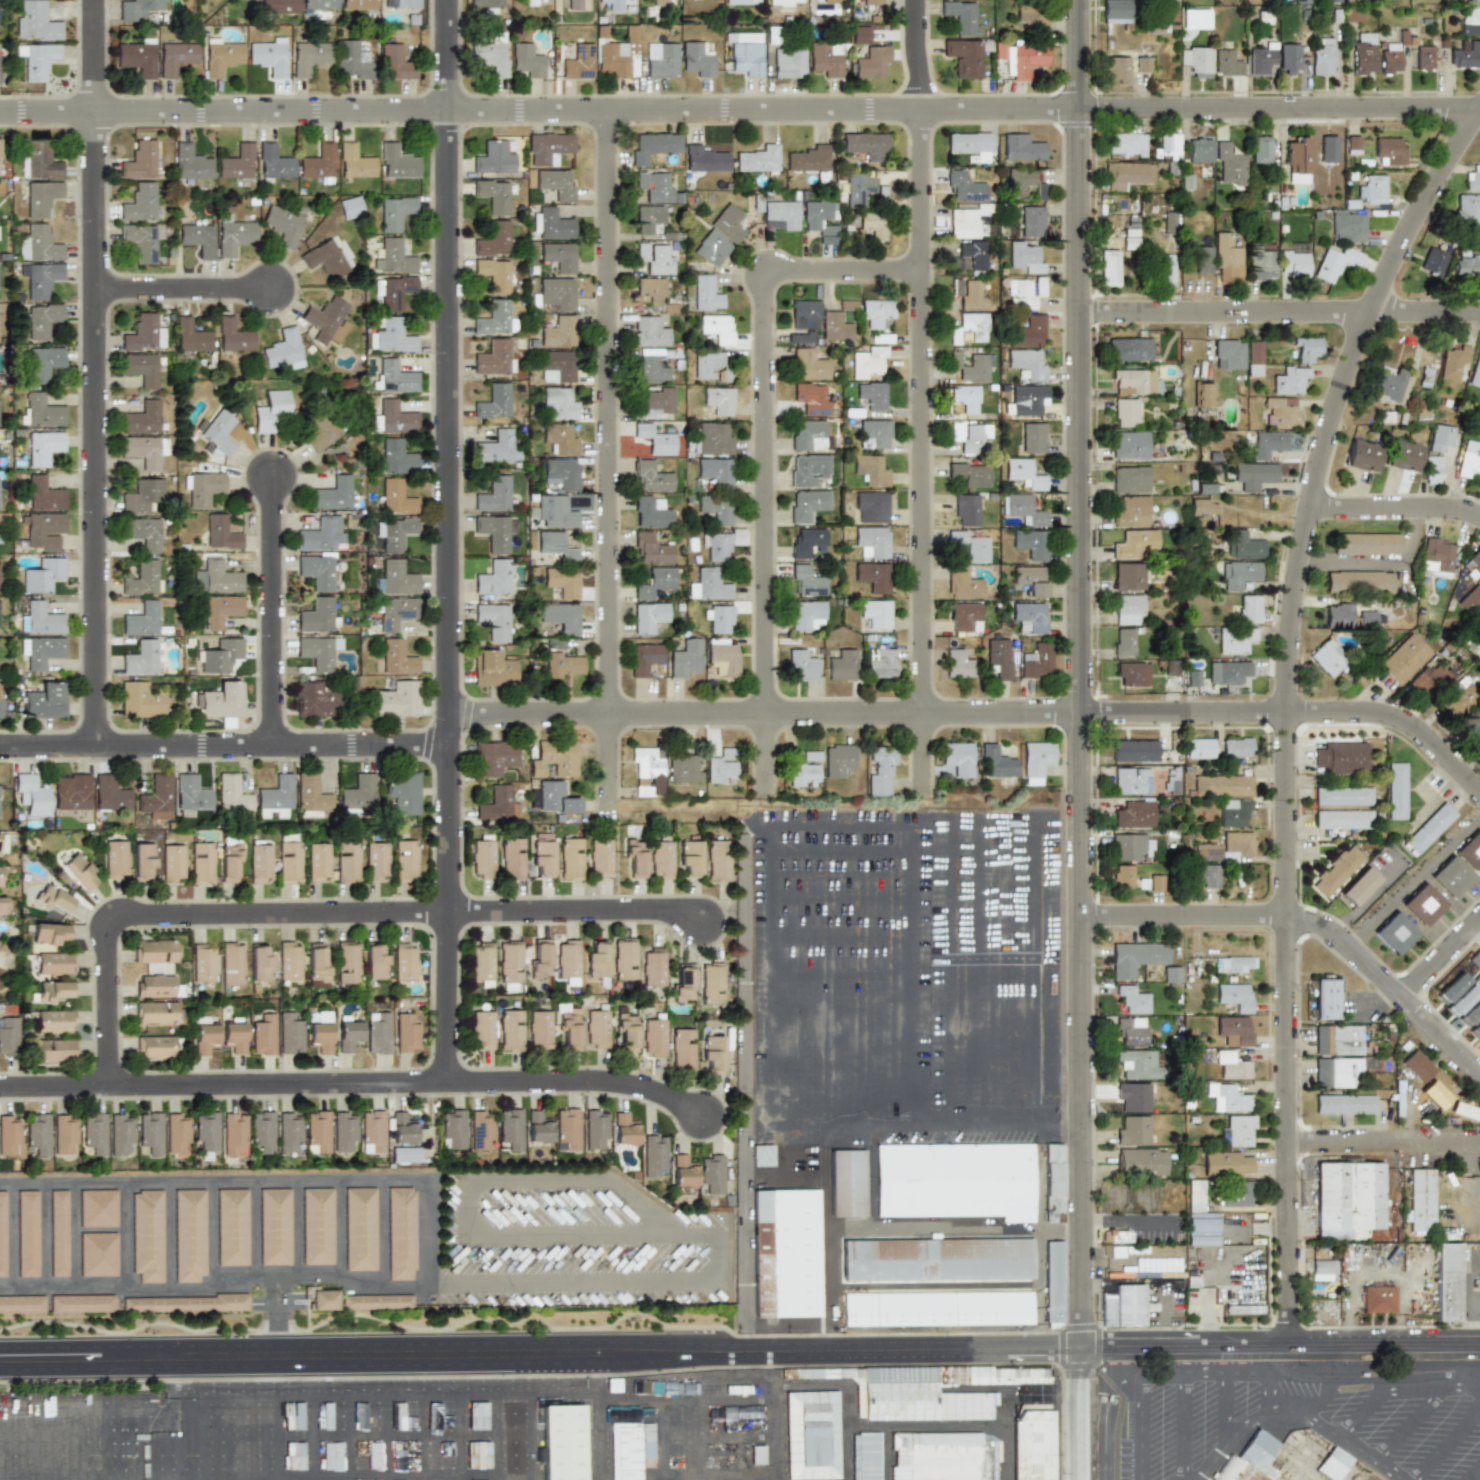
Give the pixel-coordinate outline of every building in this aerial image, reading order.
[(16,39),(62,40),(62,19),(49,19),(49,0),(16,0),(16,39)] [(120,20),(143,20),(143,9),(164,9),(164,0),(120,0),(120,20)] [(260,12),(298,12),(298,0),(260,0),(260,12)] [(337,9),(337,0),(302,0),(302,9),(337,9)] [(377,0),(342,0),(342,9),(377,9),(377,0)] [(419,9),(419,0),(384,0),(384,9),(419,9)] [(469,13),(503,13),(503,0),(469,0),(469,13)] [(568,10),(582,10),(582,0),(568,0),(568,10)] [(608,12),(622,12),(622,0),(597,0),(597,1),(608,2),(608,12)] [(1101,23),(1133,23),(1133,0),(1101,0),(1101,23)] [(975,1),(940,1),(940,12),(952,12),(952,35),(975,35),(975,1)] [(1025,23),(1025,32),(1047,32),(1047,4),(1016,4),(1016,23),(1025,23)] [(1361,22),(1361,5),(1344,5),(1344,22),(1361,22)] [(1470,7),(1470,16),(1460,16),(1460,36),(1479,36),(1479,7),(1470,7)] [(1190,8),(1181,8),(1181,27),(1191,27),(1190,8)] [(596,26),(596,68),(607,68),(606,78),(637,78),(638,25),(626,25),(626,43),(605,43),(605,26),(596,26)] [(869,45),(869,26),(852,25),(852,44),(865,44),(864,57),(855,56),(854,74),(889,75),(889,46),(869,45)] [(507,31),(489,31),(489,41),(470,41),(470,66),(490,66),(490,77),(507,77),(507,31)] [(763,32),(725,32),(725,42),(733,42),(733,77),(763,77),(763,32)] [(1375,74),(1374,32),(1352,32),(1352,74),(1375,74)] [(116,68),(135,68),(135,79),(155,79),(155,37),(132,37),(132,47),(116,47),(116,68)] [(248,38),(248,67),(267,67),(267,78),(286,78),(286,37),(248,38)] [(1312,47),(1312,76),(1334,76),(1334,37),(1322,37),(1322,47),(1312,47)] [(205,40),(205,79),(224,79),(224,68),(243,68),(243,40),(205,40)] [(337,78),(370,78),(370,49),(359,49),(359,40),(337,40),(337,78)] [(942,40),(942,58),(953,58),(953,79),(982,79),(982,47),(991,47),(991,40),(942,40)] [(1443,50),(1443,59),(1449,59),(1449,69),(1476,69),(1476,59),(1479,59),(1479,40),(1460,40),(1460,50),(1443,50)] [(714,77),(714,53),(703,53),(703,41),(682,41),(682,67),(692,67),(692,77),(714,77)] [(159,42),(159,78),(179,78),(179,67),(198,67),(198,42),(159,42)] [(312,78),(312,65),(329,65),(329,42),(293,42),(293,78),(312,78)] [(532,42),(511,42),(511,67),(522,67),(522,78),(543,78),(543,53),(532,53),(532,42)] [(678,42),(646,42),(646,77),(678,77),(678,42)] [(810,75),(820,75),(820,76),(842,76),(842,42),(810,42),(810,75)] [(1249,51),(1249,75),(1268,75),(1268,65),(1276,65),(1276,42),(1259,42),(1259,51),(1249,51)] [(27,81),(49,81),(49,63),(60,63),(60,43),(16,43),(16,55),(27,55),(27,81)] [(381,43),(381,78),(415,78),(415,61),(405,61),(405,43),(381,43)] [(593,78),(593,43),(570,43),(570,53),(561,53),(561,78),(593,78)] [(1279,43),(1279,74),(1300,74),(1300,43),(1279,43)] [(1380,74),(1400,74),(1400,43),(1380,43),(1380,74)] [(805,44),(774,44),(774,78),(805,78),(805,44)] [(1048,67),(1048,44),(1004,44),(1004,48),(995,48),(995,58),(1008,58),(1008,79),(1028,79),(1028,67),(1048,67)] [(1415,71),(1433,71),(1433,45),(1415,45),(1415,71)] [(1190,78),(1212,78),(1212,47),(1180,47),(1180,67),(1190,67),(1190,78)] [(1104,58),(1104,76),(1114,76),(1114,85),(1128,85),(1128,74),(1150,74),(1150,55),(1142,55),(1142,48),(1114,49),(1114,58),(1104,58)] [(1241,76),(1241,58),(1232,58),(1232,49),(1215,49),(1215,76),(1241,76)] [(571,133),(528,133),(528,166),(560,166),(560,155),(571,155),(571,133)] [(632,133),(632,166),(651,166),(651,154),(681,154),(681,133),(632,133)] [(887,133),(842,133),(842,152),(864,152),(864,162),(879,162),(879,153),(887,153),(887,133)] [(992,133),(947,133),(947,152),(974,152),(974,162),(992,162),(992,133)] [(1002,133),(1002,160),(1045,160),(1045,142),(1027,142),(1027,133),(1002,133)] [(1108,154),(1145,154),(1145,133),(1108,133),(1108,154)] [(1160,160),(1180,160),(1180,133),(1160,133),(1160,160)] [(1251,163),(1270,163),(1271,135),(1251,135),(1251,163)] [(1309,135),(1285,135),(1285,183),(1309,183),(1309,135)] [(1319,163),(1336,163),(1336,135),(1319,135),(1319,163)] [(1359,135),(1347,135),(1347,153),(1359,153),(1359,135)] [(1188,162),(1211,162),(1211,137),(1188,137),(1188,162)] [(1404,165),(1405,137),(1374,137),(1373,157),(1383,157),(1382,165),(1404,165)] [(156,139),(132,139),(132,161),(121,161),(121,177),(156,177),(156,139)] [(504,139),(483,139),(483,151),(472,151),(472,172),(515,172),(515,151),(504,151),(504,139)] [(63,177),(63,158),(52,158),(52,140),(28,140),(28,152),(22,152),(22,177),(63,177)] [(218,177),(253,177),(253,141),(238,141),(238,153),(218,153),(218,177)] [(381,177),(419,177),(419,152),(400,152),(400,141),(381,141),(381,177)] [(194,142),(175,142),(176,178),(213,178),(213,153),(194,153),(194,142)] [(295,153),(274,153),(274,142),(260,142),(260,180),(295,180),(295,153)] [(335,142),(321,142),(321,152),(299,152),(299,174),(308,174),(308,183),(335,183),(335,142)] [(340,177),(376,177),(376,153),(354,153),(354,142),(340,142),(340,177)] [(1244,151),(1226,151),(1226,142),(1215,142),(1216,184),(1244,183),(1244,151)] [(831,143),(807,144),(807,153),(786,153),(786,172),(819,172),(819,182),(831,182),(831,143)] [(686,144),(686,171),(728,171),(728,153),(706,153),(706,144),(686,144)] [(735,171),(779,171),(779,144),(757,144),(757,153),(735,153),(735,171)] [(1105,162),(1104,190),(1126,190),(1126,181),(1153,181),(1153,162),(1105,162)] [(1465,190),(1479,190),(1479,165),(1473,165),(1473,172),(1465,173),(1465,190)] [(985,180),(966,180),(966,168),(947,168),(947,201),(985,201),(985,180)] [(1043,181),(1035,182),(1035,168),(1006,168),(1007,197),(1026,197),(1026,188),(1036,188),(1036,199),(1044,199),(1043,181)] [(555,191),(555,202),(574,202),(574,180),(565,180),(565,170),(536,170),(536,191),(555,191)] [(646,203),(683,203),(683,193),(672,193),(672,180),(667,180),(667,171),(636,171),(636,192),(646,192),(646,203)] [(846,209),(866,209),(866,196),(875,196),(875,173),(846,173),(846,209)] [(1386,175),(1367,175),(1367,184),(1358,184),(1358,203),(1386,203),(1386,175)] [(509,180),(474,180),(474,192),(485,192),(485,216),(509,216),(509,180)] [(27,218),(52,218),(52,197),(63,197),(63,181),(27,181),(27,218)] [(154,209),(155,182),(131,181),(131,201),(120,201),(120,219),(165,220),(165,209),(154,209)] [(364,214),(359,195),(338,200),(342,219),(364,214)] [(1456,195),(1456,223),(1479,223),(1479,195),(1456,195)] [(405,232),(405,209),(416,209),(415,196),(377,196),(377,232),(405,232)] [(746,214),(727,200),(708,225),(734,245),(746,229),(738,224),(746,214)] [(764,229),(799,229),(799,201),(764,201),(764,229)] [(803,229),(829,229),(829,203),(803,203),(803,229)] [(293,250),(304,215),(268,204),(261,227),(278,232),(274,244),(293,250)] [(636,205),(636,234),(655,234),(655,225),(664,225),(664,205),(636,205)] [(1044,236),(1044,205),(1018,205),(1018,236),(1044,236)] [(533,238),(574,238),(574,217),(554,216),(554,207),(533,206),(533,238)] [(978,209),(949,209),(949,238),(978,238),(978,209)] [(1366,242),(1366,210),(1331,210),(1331,242),(1366,242)] [(1179,211),(1163,211),(1163,232),(1179,232),(1179,211)] [(859,230),(870,230),(870,240),(886,240),(886,212),(859,212),(859,230)] [(256,246),(256,225),(236,225),(236,214),(218,214),(218,257),(237,257),(237,246),(256,246)] [(509,220),(485,220),(485,241),(474,241),(474,254),(509,254),(509,220)] [(28,223),(28,236),(18,236),(18,259),(62,260),(62,242),(51,242),(51,223),(28,223)] [(214,223),(178,223),(178,248),(202,248),(202,259),(214,259),(214,223)] [(165,224),(120,224),(121,243),(132,243),(132,264),(156,264),(155,243),(166,243),(165,224)] [(731,247),(710,229),(692,250),(713,268),(731,247)] [(1241,282),(1241,243),(1232,243),(1232,232),(1216,232),(1216,282),(1241,282)] [(330,282),(351,268),(330,235),(299,255),(310,272),(320,266),(330,282)] [(416,271),(416,259),(405,259),(405,237),(384,237),(384,259),(373,259),(373,271),(416,271)] [(1137,237),(1124,238),(1124,249),(1138,248),(1137,237)] [(986,241),(960,241),(960,269),(986,269),(986,241)] [(1034,241),(1009,241),(1009,268),(1020,268),(1020,274),(1043,274),(1043,252),(1034,252),(1034,241)] [(1275,280),(1275,251),(1260,251),(1260,242),(1248,242),(1248,280),(1275,280)] [(574,243),(540,243),(540,264),(552,264),(552,274),(574,274),(574,243)] [(1290,252),(1281,252),(1281,277),(1309,277),(1309,254),(1299,254),(1299,243),(1290,243),(1290,252)] [(672,245),(638,245),(638,261),(646,261),(646,275),(672,275),(672,245)] [(1363,254),(1339,245),(1336,253),(1324,248),(1313,277),(1334,285),(1341,266),(1357,272),(1363,254)] [(1194,246),(1194,274),(1212,274),(1212,246),(1194,246)] [(1419,268),(1438,277),(1448,255),(1428,247),(1419,268)] [(1119,249),(1100,249),(1100,286),(1119,286),(1119,249)] [(1173,254),(1158,254),(1158,286),(1173,286),(1173,254)] [(1478,258),(1454,257),(1453,275),(1478,276),(1478,258)] [(510,259),(473,259),(473,271),(483,271),(483,282),(489,282),(489,294),(510,294),(510,259)] [(27,299),(52,299),(52,278),(63,278),(63,264),(27,264),(27,299)] [(724,309),(724,292),(714,292),(714,274),(694,274),(694,309),(724,309)] [(375,277),(375,300),(385,300),(385,312),(406,311),(406,287),(417,287),(416,276),(375,277)] [(664,277),(636,277),(636,297),(645,297),(645,307),(664,307),(664,277)] [(536,278),(536,299),(549,299),(549,310),(574,310),(574,278),(536,278)] [(1045,297),(1045,278),(1007,278),(1007,308),(1035,308),(1035,297),(1045,297)] [(960,298),(960,309),(985,309),(985,280),(952,280),(952,298),(960,298)] [(350,306),(328,292),(317,310),(308,304),(299,319),(317,330),(311,339),(324,347),(330,338),(337,342),(348,324),(341,319),(350,306)] [(485,299),(485,316),(473,317),(474,334),(512,334),(511,298),(485,299)] [(892,343),(892,299),(862,299),(862,323),(872,323),(872,343),(892,343)] [(819,300),(791,300),(791,330),(789,330),(789,342),(814,342),(814,330),(819,330),(819,300)] [(823,339),(851,339),(851,309),(856,309),(856,300),(840,300),(840,310),(823,310),(823,339)] [(27,304),(27,340),(52,340),(52,325),(63,325),(63,304),(27,304)] [(122,349),(164,349),(163,321),(156,321),(156,312),(132,312),(132,331),(122,331),(122,349)] [(986,341),(987,313),(960,313),(959,325),(951,325),(950,343),(959,343),(959,333),(968,333),(968,341),(986,341)] [(1045,314),(1026,314),(1026,325),(1008,325),(1008,345),(1045,345),(1045,314)] [(540,346),(574,346),(574,315),(551,315),(551,325),(540,325),(540,346)] [(634,346),(668,346),(668,325),(658,325),(658,315),(634,315),(634,346)] [(732,315),(699,315),(699,336),(711,336),(711,345),(732,345),(732,315)] [(177,351),(211,351),(211,328),(190,328),(190,316),(177,316),(177,351)] [(219,316),(219,352),(253,351),(252,327),(230,327),(230,316),(219,316)] [(417,337),(405,337),(405,321),(365,321),(365,351),(417,351),(417,337)] [(296,326),(278,330),(280,341),(261,345),(266,370),(303,362),(296,326)] [(1109,337),(1109,361),(1152,361),(1152,337),(1109,337)] [(1320,337),(1292,337),(1292,362),(1311,362),(1311,355),(1320,355),(1320,337)] [(473,373),(513,373),(513,338),(492,338),(492,350),(473,350),(473,373)] [(1244,369),(1244,340),(1213,340),(1213,369),(1244,369)] [(1262,375),(1262,341),(1246,341),(1246,375),(1262,375)] [(1466,364),(1468,349),(1442,346),(1438,379),(1456,381),(1458,363),(1466,364)] [(29,383),(53,383),(53,370),(64,370),(64,347),(29,347),(29,383)] [(828,357),(817,358),(816,347),(794,347),(795,379),(828,378),(828,357)] [(852,378),(884,378),(884,347),(861,347),(861,352),(852,352),(852,378)] [(639,383),(665,383),(665,357),(670,357),(670,349),(639,349),(639,383)] [(1044,381),(1044,349),(1006,349),(1006,369),(1019,369),(1019,381),(1044,381)] [(1475,349),(1467,385),(1479,388),(1479,350),(1475,349)] [(574,350),(540,351),(540,382),(574,382),(574,350)] [(724,371),(724,351),(699,351),(698,379),(714,379),(714,371),(724,371)] [(142,389),(158,389),(159,354),(121,353),(121,377),(142,377),(142,389)] [(990,353),(970,353),(970,363),(960,363),(960,381),(990,381),(990,353)] [(417,391),(417,368),(396,368),(396,357),(375,358),(375,392),(417,391)] [(1272,375),(1272,394),(1298,394),(1298,385),(1307,386),(1308,367),(1282,366),(1281,375),(1272,375)] [(1368,393),(1396,402),(1405,372),(1395,368),(1393,377),(1375,371),(1368,393)] [(1152,377),(1152,369),(1112,369),(1112,395),(1161,395),(1161,377),(1152,377)] [(509,382),(485,382),(485,400),(474,400),(474,417),(509,417),(509,382)] [(867,410),(886,410),(886,382),(856,382),(856,399),(867,399),(867,410)] [(793,405),(804,405),(804,415),(829,415),(829,383),(793,383),(793,405)] [(1213,407),(1213,383),(1196,383),(1196,407),(1213,407)] [(950,404),(960,404),(960,414),(978,414),(978,385),(950,385),(950,404)] [(1010,415),(1038,416),(1038,395),(1048,395),(1048,385),(1010,385),(1010,415)] [(568,387),(543,387),(543,401),(552,401),(552,418),(577,418),(577,397),(568,397),(568,387)] [(673,418),(673,387),(642,387),(642,408),(638,408),(638,418),(673,418)] [(713,416),(733,416),(733,387),(702,387),(702,406),(713,406),(713,416)] [(277,411),(288,411),(288,389),(264,390),(265,402),(254,402),(254,433),(277,432),(277,411)] [(43,402),(43,391),(21,391),(21,426),(65,426),(65,402),(43,402)] [(417,433),(417,409),(396,409),(396,397),(381,397),(381,410),(372,410),(372,433),(417,433)] [(1299,406),(1293,406),(1293,397),(1263,397),(1263,417),(1273,417),(1273,428),(1299,428),(1299,406)] [(159,399),(140,399),(140,410),(121,410),(121,433),(159,433),(159,399)] [(1143,399),(1114,399),(1114,426),(1143,426),(1143,399)] [(237,441),(229,436),(238,421),(217,407),(198,438),(228,456),(237,441)] [(341,434),(325,410),(306,423),(311,431),(302,437),(313,453),(341,434)] [(834,450),(834,431),(823,431),(823,419),(791,419),(791,450),(834,450)] [(888,419),(859,419),(859,448),(888,448),(888,419)] [(674,455),(674,434),(653,434),(653,423),(634,423),(634,433),(645,433),(645,455),(674,455)] [(732,455),(732,423),(694,423),(694,455),(732,455)] [(960,454),(981,454),(981,444),(990,444),(990,423),(950,423),(950,442),(960,442),(960,454)] [(1021,453),(1045,453),(1045,423),(1021,423),(1021,453)] [(543,444),(554,444),(554,455),(576,455),(576,424),(543,424),(543,444)] [(1441,453),(1442,446),(1449,447),(1451,427),(1429,425),(1427,452),(1441,453)] [(474,462),(515,463),(515,427),(494,427),(494,440),(474,440),(474,462)] [(1148,459),(1148,430),(1112,430),(1112,459),(1148,459)] [(51,466),(51,456),(63,456),(63,431),(28,431),(28,466),(51,466)] [(1251,431),(1251,460),(1269,460),(1269,450),(1287,450),(1287,431),(1251,431)] [(159,436),(121,436),(121,459),(140,459),(140,470),(159,470),(159,436)] [(378,473),(417,473),(417,449),(405,449),(405,437),(378,437),(378,473)] [(1375,473),(1381,445),(1348,438),(1342,466),(1375,473)] [(1383,467),(1415,473),(1420,445),(1389,439),(1383,467)] [(1457,439),(1454,476),(1479,479),(1479,454),(1478,454),(1479,440),(1457,439)] [(790,487),(819,487),(819,476),(829,476),(829,455),(790,455),(790,487)] [(887,487),(887,455),(853,455),(853,475),(864,475),(864,487),(887,487)] [(1441,457),(1425,456),(1424,483),(1440,484),(1441,457)] [(579,459),(543,459),(543,479),(554,479),(554,490),(579,490),(579,459)] [(672,470),(653,470),(653,459),(634,459),(634,490),(672,490),(672,470)] [(732,490),(732,459),(697,459),(697,480),(713,480),(713,490),(732,490)] [(1045,490),(1045,470),(1034,470),(1034,459),(1018,459),(1018,463),(1004,463),(1004,480),(1025,480),(1025,490),(1045,490)] [(988,462),(947,462),(947,475),(958,475),(958,487),(988,487),(988,462)] [(1277,483),(1277,463),(1234,463),(1234,483),(1244,483),(1244,493),(1255,493),(1255,483),(1277,483)] [(1112,466),(1112,493),(1149,493),(1149,466),(1112,466)] [(64,509),(64,485),(46,485),(46,473),(27,473),(27,509),(64,509)] [(224,473),(184,473),(184,507),(211,508),(211,496),(224,496),(224,473)] [(312,508),(361,508),(361,495),(351,495),(351,474),(332,474),(332,486),(312,486),(312,508)] [(509,475),(486,475),(486,491),(474,491),(474,510),(509,510),(509,475)] [(405,477),(382,477),(382,512),(417,512),(417,499),(405,499),(405,477)] [(163,478),(131,478),(131,492),(121,492),(121,514),(152,514),(152,502),(163,502),(163,478)] [(1198,494),(1215,494),(1216,484),(1198,484),(1198,494)] [(810,512),(830,512),(830,491),(790,491),(790,524),(810,524),(810,512)] [(887,492),(854,492),(854,522),(887,522),(887,492)] [(978,526),(978,493),(955,493),(955,526),(978,526)] [(1046,507),(1035,507),(1035,494),(1002,494),(1001,515),(1019,515),(1019,526),(1046,526),(1046,507)] [(537,527),(578,527),(578,506),(568,506),(568,495),(537,495),(537,527)] [(672,526),(672,505),(662,505),(662,495),(634,495),(634,526),(672,526)] [(732,495),(697,495),(697,515),(710,515),(710,525),(732,525),(732,495)] [(1148,496),(1113,496),(1114,526),(1149,525),(1148,496)] [(1218,514),(1218,499),(1191,499),(1191,514),(1218,514)] [(65,512),(26,512),(26,550),(56,550),(56,539),(65,539),(65,512)] [(242,549),(242,531),(230,531),(230,513),(204,513),(204,549),(242,549)] [(297,526),(297,549),(343,549),(343,515),(319,515),(319,526),(297,526)] [(508,515),(475,515),(475,537),(486,537),(486,549),(508,549),(508,515)] [(406,552),(405,533),(417,532),(416,516),(376,518),(377,543),(385,543),(385,553),(406,552)] [(159,517),(123,517),(123,539),(142,539),(142,554),(159,554),(159,517)] [(888,558),(888,527),(854,527),(854,547),(866,547),(866,558),(888,558)] [(825,528),(792,528),(792,558),(813,558),(813,548),(825,548),(825,528)] [(1265,558),(1265,539),(1246,539),(1246,528),(1228,528),(1228,558),(1265,558)] [(988,562),(988,529),(947,530),(947,541),(957,541),(957,551),(968,551),(968,563),(988,562)] [(1012,549),(1026,549),(1026,560),(1047,560),(1047,530),(1012,530),(1012,549)] [(1111,540),(1111,559),(1138,559),(1138,549),(1158,549),(1158,530),(1122,530),(1122,540),(1111,540)] [(537,551),(559,551),(559,562),(578,561),(577,550),(567,551),(567,531),(537,531),(537,551)] [(653,531),(634,531),(634,563),(672,563),(672,542),(653,542),(653,531)] [(731,560),(731,532),(702,532),(702,553),(710,553),(710,560),(731,560)] [(1333,555),(1399,555),(1399,533),(1333,533),(1333,555)] [(1419,570),(1450,575),(1456,541),(1425,536),(1419,570)] [(1479,545),(1466,559),(1474,566),(1465,575),(1474,584),(1457,602),(1471,616),(1479,607),(1479,546),(1479,545)] [(335,554),(296,554),(296,579),(308,579),(308,591),(335,591),(335,554)] [(22,593),(53,594),(54,581),(64,581),(64,558),(42,557),(41,567),(22,567),(22,593)] [(406,558),(385,558),(385,571),(375,571),(376,593),(417,593),(417,570),(406,570),(406,558)] [(160,559),(133,559),(133,579),(122,579),(122,593),(160,593),(160,559)] [(243,570),(223,570),(223,559),(204,559),(204,570),(198,570),(198,592),(243,592),(243,570)] [(509,559),(487,559),(487,571),(474,571),(475,598),(500,598),(500,591),(510,591),(509,559)] [(1222,562),(1223,590),(1250,590),(1250,581),(1261,581),(1260,561),(1222,562)] [(889,563),(854,563),(854,584),(866,584),(866,593),(889,593),(889,563)] [(1114,590),(1144,590),(1144,563),(1114,563),(1114,590)] [(826,574),(806,574),(806,564),(792,564),(792,595),(826,595),(826,574)] [(720,566),(697,566),(697,577),(686,577),(687,599),(731,598),(731,579),(720,579),(720,566)] [(982,576),(971,576),(971,566),(947,566),(947,598),(982,598),(982,576)] [(1045,566),(1012,566),(1012,586),(1024,586),(1024,597),(1045,597),(1045,566)] [(644,567),(644,579),(634,579),(634,599),(653,599),(653,588),(675,588),(675,567),(644,567)] [(577,568),(543,568),(543,588),(555,588),(555,598),(577,598),(577,568)] [(1326,592),(1392,592),(1392,571),(1326,571),(1326,592)] [(243,595),(204,596),(204,630),(223,630),(223,618),(243,618),(243,595)] [(1115,624),(1142,624),(1142,595),(1115,595),(1115,624)] [(1239,624),(1260,624),(1260,595),(1239,595),(1239,624)] [(296,631),(333,631),(333,596),(308,596),(308,608),(296,608),(296,631)] [(398,632),(398,619),(416,619),(416,597),(379,597),(379,632),(398,632)] [(66,634),(66,612),(44,612),(44,599),(27,599),(27,610),(21,610),(21,634),(66,634)] [(158,599),(139,599),(139,611),(122,611),(122,635),(158,635),(158,599)] [(891,599),(859,599),(859,619),(870,619),(870,629),(891,629),(891,599)] [(825,601),(791,601),(791,631),(814,631),(814,620),(825,620),(825,601)] [(980,602),(949,602),(949,631),(980,631),(980,602)] [(1045,633),(1045,602),(1010,602),(1010,624),(1018,624),(1018,633),(1045,633)] [(509,603),(475,603),(475,623),(486,623),(486,641),(509,641),(509,603)] [(579,635),(579,603),(539,603),(539,624),(559,624),(559,635),(579,635)] [(667,603),(634,603),(634,634),(656,634),(656,623),(667,623),(667,603)] [(1356,603),(1325,603),(1325,627),(1356,627),(1356,603)] [(733,605),(710,605),(710,634),(733,634),(733,605)] [(1376,611),(1359,612),(1359,627),(1376,627),(1376,611)] [(1114,656),(1133,656),(1133,628),(1114,628),(1114,656)] [(1246,655),(1246,645),(1257,645),(1257,628),(1219,628),(1219,655),(1246,655)] [(1377,665),(1398,686),(1432,653),(1411,632),(1377,665)] [(332,673),(332,636),(296,636),(296,661),(308,661),(308,673),(332,673)] [(20,660),(30,660),(30,671),(43,671),(43,660),(65,660),(65,637),(20,637),(20,660)] [(211,637),(211,649),(200,649),(200,672),(232,673),(232,661),(243,661),(243,638),(211,637)] [(382,673),(417,673),(417,657),(406,657),(406,637),(382,637),(382,673)] [(701,637),(679,637),(679,647),(669,647),(669,677),(691,677),(691,668),(701,668),(701,637)] [(738,677),(738,645),(728,645),(728,638),(707,637),(706,667),(717,667),(717,677),(738,677)] [(1330,678),(1350,659),(1328,637),(1308,656),(1330,678)] [(157,639),(134,639),(134,651),(121,651),(121,674),(157,674),(157,639)] [(1010,680),(1010,639),(986,639),(986,670),(998,670),(998,680),(1010,680)] [(1051,678),(1051,641),(1030,641),(1030,653),(1020,653),(1020,678),(1051,678)] [(663,666),(663,644),(631,644),(631,677),(651,677),(651,666),(663,666)] [(897,678),(897,647),(867,647),(867,678),(897,678)] [(474,684),(516,684),(516,659),(496,659),(496,648),(474,648),(474,684)] [(788,648),(788,679),(817,679),(817,659),(807,659),(807,648),(788,648)] [(856,648),(837,648),(837,659),(827,659),(827,679),(856,679),(856,648)] [(945,677),(973,677),(973,648),(945,648),(945,677)] [(583,651),(546,651),(546,677),(584,676),(583,651)] [(1453,676),(1437,658),(1411,682),(1428,700),(1453,676)] [(1165,674),(1179,674),(1179,659),(1165,660),(1165,674)] [(1251,661),(1218,661),(1218,683),(1243,683),(1243,673),(1251,673),(1251,661)] [(1149,662),(1116,662),(1116,685),(1149,685),(1149,662)] [(1188,687),(1199,686),(1199,671),(1187,671),(1188,687)] [(1479,697),(1479,691),(1463,676),(1441,701),(1460,718),(1479,697)] [(374,716),(419,716),(418,679),(395,680),(395,690),(373,690),(374,716)] [(66,717),(66,680),(44,680),(44,690),(23,690),(23,717),(66,717)] [(165,717),(165,691),(143,691),(143,680),(121,680),(121,717),(165,717)] [(243,716),(242,680),(222,680),(222,691),(194,691),(194,705),(199,705),(199,716),(243,716)] [(296,682),(296,715),(340,715),(340,691),(324,691),(324,682),(296,682)] [(1478,705),(1461,723),(1479,742),(1479,707),(1478,705)] [(1213,737),(1185,737),(1185,755),(1213,755),(1213,737)] [(1251,738),(1222,738),(1222,757),(1251,757),(1251,738)] [(1157,739),(1112,739),(1112,761),(1157,761),(1157,739)] [(576,776),(576,740),(533,740),(533,776),(542,776),(542,767),(554,767),(554,776),(576,776)] [(1323,773),(1368,772),(1368,741),(1323,741),(1323,750),(1314,750),(1314,765),(1323,765),(1323,773)] [(475,776),(505,776),(505,766),(518,766),(518,742),(475,742),(475,776)] [(972,742),(941,742),(941,777),(972,777),(972,742)] [(1054,742),(1023,742),(1023,777),(1043,777),(1043,766),(1054,766),(1054,742)] [(1015,776),(1015,754),(993,754),(993,743),(981,743),(981,776),(1015,776)] [(855,766),(855,744),(825,744),(825,777),(845,777),(845,766),(855,766)] [(895,746),(868,746),(868,796),(888,796),(888,776),(895,776),(895,746)] [(632,747),(632,795),(663,795),(663,787),(657,787),(657,781),(663,781),(663,756),(653,756),(653,747),(632,747)] [(706,783),(736,783),(736,756),(727,756),(727,748),(719,748),(719,757),(706,757),(706,783)] [(789,786),(820,786),(820,751),(802,751),(802,761),(789,761),(789,786)] [(669,782),(702,782),(701,754),(668,755),(669,782)] [(1388,819),(1406,819),(1406,762),(1388,762),(1388,819)] [(1152,793),(1152,776),(1141,776),(1141,767),(1114,767),(1114,793),(1152,793)] [(187,808),(211,807),(211,784),(199,784),(199,772),(176,773),(177,815),(187,815),(187,808)] [(318,772),(296,772),(296,815),(331,815),(331,793),(318,793),(318,772)] [(374,772),(351,772),(351,784),(340,784),(340,813),(362,813),(362,805),(374,805),(374,772)] [(26,793),(26,814),(49,814),(49,783),(38,783),(38,773),(14,773),(14,793),(26,793)] [(90,773),(54,773),(54,809),(90,809),(90,773)] [(94,809),(130,809),(130,787),(116,787),(116,773),(94,773),(94,809)] [(171,818),(171,773),(148,774),(148,796),(137,796),(138,808),(148,808),(148,818),(171,818)] [(252,811),(252,793),(241,793),(241,773),(217,773),(217,811),(252,811)] [(291,773),(269,773),(269,784),(256,784),(256,818),(291,818),(291,773)] [(419,773),(384,773),(384,794),(393,794),(393,814),(419,814),(419,773)] [(1165,793),(1178,793),(1178,775),(1165,775),(1165,793)] [(1250,775),(1194,775),(1194,795),(1250,795),(1250,775)] [(566,799),(566,781),(535,781),(535,811),(579,811),(579,799),(566,799)] [(475,818),(517,819),(518,803),(510,803),(510,784),(486,783),(486,804),(475,804),(475,818)] [(1372,805),(1372,786),(1315,786),(1315,805),(1372,805)] [(1219,826),(1250,826),(1250,799),(1219,799),(1219,826)] [(1154,827),(1154,800),(1125,800),(1125,809),(1114,809),(1114,827),(1154,827)] [(1415,856),(1457,814),(1444,800),(1402,842),(1415,856)] [(1372,809),(1315,809),(1315,829),(1372,829),(1372,809)] [(1476,874),(1479,870),(1479,832),(1476,828),(1453,851),(1476,874)] [(1221,860),(1221,857),(1251,857),(1251,831),(1222,832),(1222,843),(1194,843),(1195,860),(1221,860)] [(494,833),(472,833),(472,878),(494,878),(494,833)] [(531,833),(531,877),(553,877),(553,833),(531,833)] [(1147,833),(1112,833),(1112,860),(1147,860),(1147,833)] [(278,882),(300,882),(300,836),(278,836),(278,882)] [(672,836),(651,836),(651,878),(672,878),(672,836)] [(241,881),(241,837),(219,837),(219,881),(241,881)] [(501,879),(523,879),(523,837),(501,837),(501,879)] [(582,837),(560,837),(560,878),(582,878),(582,837)] [(646,837),(625,837),(625,878),(646,878),(646,837)] [(730,881),(730,837),(708,837),(708,881),(730,881)] [(590,876),(612,876),(612,838),(590,838),(590,876)] [(126,840),(104,840),(104,878),(126,878),(126,840)] [(271,840),(249,840),(249,882),(271,882),(271,840)] [(417,840),(395,840),(395,883),(417,883),(417,840)] [(678,876),(701,876),(701,840),(678,840),(678,876)] [(336,841),(336,881),(359,881),(359,841),(336,841)] [(132,842),(132,878),(154,878),(154,842),(132,842)] [(213,842),(191,842),(191,884),(213,884),(213,842)] [(329,842),(307,842),(307,881),(329,881),(329,842)] [(387,880),(387,842),(365,842),(365,880),(387,880)] [(1364,858),(1349,842),(1309,882),(1324,898),(1364,858)] [(184,843),(162,843),(162,882),(184,882),(184,843)] [(85,891),(100,876),(74,851),(60,866),(85,891)] [(1451,899),(1474,876),(1451,853),(1427,876),(1451,899)] [(1113,888),(1133,888),(1133,864),(1113,864),(1113,888)] [(1218,887),(1218,864),(1188,864),(1188,887),(1218,887)] [(1340,892),(1354,906),(1381,879),(1366,865),(1340,892)] [(1150,891),(1165,891),(1165,875),(1150,875),(1150,891)] [(1445,903),(1421,880),(1398,904),(1423,927),(1445,903)] [(67,918),(77,900),(44,881),(34,900),(67,918)] [(1394,956),(1418,933),(1395,910),(1372,933),(1394,956)] [(69,923),(33,923),(33,945),(69,945),(69,923)] [(557,980),(578,980),(578,939),(557,939),(557,980)] [(636,939),(613,939),(613,979),(636,979),(636,939)] [(176,940),(134,940),(134,962),(176,962),(176,940)] [(499,987),(521,987),(521,940),(499,940),(499,987)] [(530,976),(549,976),(549,940),(530,940),(530,976)] [(279,941),(279,980),(301,980),(301,941),(279,941)] [(586,977),(607,977),(607,941),(586,941),(586,977)] [(415,981),(415,942),(394,942),(394,981),(415,981)] [(471,942),(471,984),(492,984),(492,942),(471,942)] [(221,943),(221,987),(244,987),(244,943),(221,943)] [(1112,979),(1135,979),(1135,963),(1169,962),(1169,943),(1112,943),(1112,979)] [(192,982),(215,982),(215,944),(192,944),(192,982)] [(307,985),(328,985),(328,944),(307,944),(307,985)] [(358,944),(336,944),(336,984),(358,984),(358,944)] [(365,944),(365,979),(386,979),(386,944),(365,944)] [(250,945),(250,981),(271,981),(271,945),(250,945)] [(664,947),(642,947),(642,988),(664,988),(664,947)] [(1468,959),(1479,973),(1479,950),(1479,949),(1468,959)] [(74,952),(36,952),(36,973),(74,973),(74,952)] [(1215,972),(1255,972),(1255,956),(1215,956),(1215,972)] [(674,963),(674,1001),(693,1001),(693,963),(674,963)] [(723,965),(702,965),(702,1004),(723,1004),(723,965)] [(1163,983),(1181,983),(1181,967),(1163,967),(1163,983)] [(1468,982),(1460,972),(1434,996),(1443,1005),(1468,982)] [(137,996),(183,996),(183,985),(174,985),(174,974),(137,974),(137,996)] [(1339,1019),(1339,979),(1314,979),(1314,1019),(1339,1019)] [(38,1002),(75,1002),(75,981),(38,981),(38,1002)] [(1252,1012),(1251,984),(1216,984),(1217,1003),(1235,1003),(1235,1012),(1252,1012)] [(1149,993),(1136,993),(1136,985),(1117,985),(1117,1003),(1127,1003),(1127,1013),(1149,1013),(1149,993)] [(1445,1008),(1453,1017),(1478,994),(1470,985),(1445,1008)] [(1457,1019),(1466,1028),(1479,1014),(1479,996),(1457,1019)] [(135,1001),(135,1024),(178,1024),(178,1001),(135,1001)] [(586,1048),(607,1048),(607,1004),(596,1004),(596,1010),(586,1010),(586,1048)] [(36,1032),(75,1032),(75,1010),(36,1010),(36,1032)] [(493,1010),(471,1010),(471,1049),(493,1049),(493,1010)] [(522,1052),(522,1010),(499,1010),(499,1052),(522,1052)] [(550,1010),(529,1010),(529,1049),(550,1049),(550,1010)] [(279,1053),(302,1053),(302,1021),(291,1021),(291,1011),(279,1011),(279,1053)] [(318,1011),(318,1021),(308,1021),(309,1045),(318,1044),(319,1054),(332,1054),(331,1011),(318,1011)] [(390,1054),(390,1011),(378,1011),(378,1022),(366,1022),(366,1054),(390,1054)] [(579,1012),(557,1012),(557,1050),(579,1050),(579,1012)] [(274,1013),(261,1013),(261,1022),(252,1022),(252,1055),(274,1055),(274,1013)] [(419,1013),(396,1013),(396,1052),(419,1052),(419,1013)] [(637,1014),(616,1014),(616,1052),(637,1052),(637,1014)] [(665,1057),(665,1014),(654,1014),(654,1019),(643,1019),(643,1057),(665,1057)] [(0,1016),(0,1055),(18,1055),(18,1016),(0,1016)] [(194,1056),(206,1056),(206,1045),(217,1045),(217,1023),(208,1023),(208,1016),(194,1016),(194,1056)] [(361,1043),(361,1016),(337,1016),(337,1053),(349,1053),(349,1043),(361,1043)] [(1251,1016),(1216,1016),(1216,1036),(1227,1036),(1227,1046),(1251,1046),(1251,1016)] [(1136,1017),(1117,1017),(1117,1044),(1147,1044),(1147,1027),(1136,1027),(1136,1017)] [(1468,1031),(1477,1040),(1479,1037),(1479,1020),(1468,1031)] [(244,1054),(244,1022),(222,1022),(222,1044),(233,1044),(233,1054),(244,1054)] [(1314,1054),(1361,1054),(1361,1025),(1314,1025),(1314,1054)] [(694,1028),(672,1028),(672,1071),(694,1071),(694,1028)] [(174,1036),(137,1036),(137,1058),(174,1058),(174,1036)] [(722,1074),(723,1036),(703,1036),(703,1050),(702,1050),(702,1060),(707,1060),(707,1074),(722,1074)] [(76,1063),(76,1038),(35,1038),(35,1063),(76,1063)] [(1422,1085),(1437,1070),(1414,1048),(1400,1062),(1422,1085)] [(1154,1049),(1117,1049),(1117,1070),(1126,1070),(1126,1078),(1161,1078),(1161,1059),(1154,1059),(1154,1049)] [(1250,1060),(1237,1060),(1237,1051),(1216,1051),(1216,1079),(1233,1079),(1250,1079),(1250,1060)] [(1314,1086),(1361,1086),(1361,1058),(1314,1058),(1314,1086)] [(1430,1096),(1448,1077),(1439,1069),(1422,1088),(1430,1096)] [(1155,1093),(1145,1093),(1145,1083),(1117,1083),(1117,1101),(1127,1101),(1127,1111),(1155,1111),(1155,1093)] [(1249,1092),(1237,1092),(1237,1083),(1214,1083),(1214,1110),(1249,1110),(1249,1092)] [(1315,1114),(1375,1114),(1375,1094),(1315,1094),(1315,1114)] [(523,1108),(499,1108),(498,1141),(510,1141),(510,1151),(522,1151),(523,1130),(523,1108)] [(579,1150),(579,1108),(556,1108),(556,1150),(579,1150)] [(441,1150),(464,1150),(464,1109),(441,1109),(441,1150)] [(551,1142),(551,1119),(539,1119),(539,1109),(527,1109),(527,1142),(551,1142)] [(608,1149),(608,1109),(585,1109),(585,1149),(608,1149)] [(306,1152),(329,1152),(329,1110),(306,1110),(306,1152)] [(360,1152),(384,1152),(384,1110),(360,1110),(360,1152)] [(470,1150),(494,1150),(494,1119),(483,1119),(483,1110),(470,1110),(470,1150)] [(274,1111),(250,1111),(250,1144),(261,1144),(261,1153),(274,1153),(274,1111)] [(357,1111),(334,1111),(334,1151),(349,1151),(349,1141),(357,1141),(357,1111)] [(391,1143),(423,1143),(423,1123),(412,1123),(412,1111),(391,1111),(391,1143)] [(138,1145),(150,1145),(150,1155),(162,1155),(162,1112),(138,1112),(138,1145)] [(218,1112),(195,1112),(195,1151),(218,1151),(218,1112)] [(302,1152),(302,1117),(300,1117),(300,1112),(279,1112),(279,1152),(302,1152)] [(614,1112),(614,1145),(637,1145),(637,1123),(626,1123),(626,1112),(614,1112)] [(83,1152),(90,1152),(90,1154),(105,1154),(105,1113),(83,1113),(83,1152)] [(190,1152),(190,1113),(167,1113),(167,1152),(190,1152)] [(247,1113),(223,1113),(223,1157),(247,1157),(247,1113)] [(50,1114),(50,1157),(36,1157),(36,1148),(27,1148),(27,1116),(36,1115),(36,1118),(37,1118),(37,1114),(50,1114)] [(133,1114),(110,1114),(110,1154),(133,1154),(133,1114)] [(72,1153),(55,1153),(54,1115),(68,1115),(68,1118),(77,1118),(78,1144),(72,1144),(72,1153)] [(1116,1145),(1150,1145),(1150,1115),(1116,1115),(1116,1145)] [(1254,1115),(1227,1115),(1227,1147),(1254,1147),(1254,1115)] [(16,1155),(0,1155),(0,1116),(12,1116),(12,1119),(21,1119),(21,1144),(16,1144),(16,1155)] [(658,1176),(644,1176),(643,1135),(657,1135),(657,1140),(658,1140),(658,1137),(666,1137),(667,1168),(666,1168),(658,1168),(658,1176)] [(878,1144),(1037,1143),(1037,1222),(1004,1222),(1005,1216),(970,1216),(970,1222),(956,1222),(956,1216),(879,1216),(878,1144)] [(1049,1144),(1066,1144),(1066,1222),(1048,1222),(1049,1144)] [(776,1145),(776,1166),(756,1166),(755,1145),(776,1145)] [(419,1146),(390,1146),(390,1163),(419,1163),(419,1146)] [(1164,1148),(1117,1148),(1117,1177),(1164,1177),(1164,1148)] [(833,1216),(833,1150),(866,1150),(866,1216),(833,1216)] [(1202,1175),(1252,1175),(1252,1151),(1202,1151),(1202,1175)] [(673,1155),(674,1185),(696,1185),(696,1162),(687,1162),(687,1154),(673,1155)] [(724,1155),(723,1193),(706,1193),(706,1183),(701,1183),(701,1158),(710,1158),(710,1155),(724,1155)] [(1383,1229),(1366,1229),(1316,1229),(1316,1163),(1383,1163),(1383,1229)] [(658,1176),(666,1176),(666,1168),(658,1168),(658,1176)] [(1410,1232),(1434,1232),(1434,1169),(1410,1169),(1410,1232)] [(1202,1179),(1186,1179),(1186,1211),(1202,1211),(1202,1179)] [(1219,1206),(1251,1206),(1251,1181),(1229,1181),(1229,1188),(1219,1188),(1219,1206)] [(387,1187),(388,1280),(412,1280),(412,1270),(415,1270),(414,1190),(411,1190),(411,1187),(387,1187)] [(259,1189),(289,1188),(290,1264),(260,1264),(259,1189)] [(302,1188),(332,1188),(332,1264),(302,1264),(302,1188)] [(345,1270),(375,1270),(375,1188),(345,1188),(345,1270)] [(176,1282),(175,1190),(204,1189),(205,1275),(199,1275),(199,1282),(176,1282)] [(248,1265),(247,1189),(217,1189),(218,1265),(248,1265)] [(821,1190),(822,1328),(792,1328),(792,1317),(757,1318),(756,1189),(821,1190)] [(38,1190),(39,1276),(18,1276),(18,1191),(38,1190)] [(67,1190),(68,1276),(51,1276),(50,1190),(67,1190)] [(117,1226),(80,1226),(79,1190),(116,1190),(117,1226)] [(162,1190),(163,1282),(139,1282),(139,1273),(133,1273),(132,1193),(138,1193),(138,1190),(162,1190)] [(1215,1213),(1186,1213),(1186,1237),(1215,1237),(1215,1213)] [(1366,1240),(1366,1229),(1316,1229),(1316,1240),(1366,1240)] [(1130,1231),(1103,1231),(1103,1242),(1130,1242),(1130,1231)] [(81,1276),(117,1275),(116,1232),(80,1233),(81,1276)] [(1035,1238),(1035,1278),(845,1280),(844,1240),(1035,1238)] [(1049,1241),(1065,1241),(1066,1322),(1049,1322),(1049,1241)] [(1458,1321),(1458,1243),(1435,1243),(1435,1321),(1458,1321)] [(1330,1280),(1330,1259),(1311,1259),(1310,1280),(1330,1280)] [(1118,1284),(1146,1284),(1147,1324),(1118,1325),(1118,1284)] [(1393,1312),(1393,1285),(1360,1285),(1360,1312),(1393,1312)] [(336,1310),(335,1289),(304,1289),(304,1300),(310,1300),(311,1310),(336,1310)] [(1035,1292),(1036,1324),(847,1327),(846,1293),(1035,1292)] [(1118,1293),(1118,1324),(1105,1324),(1105,1293),(1118,1293)] [(44,1313),(44,1295),(0,1296),(0,1313),(44,1313)] [(113,1295),(50,1296),(50,1313),(114,1312),(113,1295)] [(1261,1305),(1220,1305),(1220,1316),(1261,1316),(1261,1305)] [(864,1383),(938,1382),(937,1420),(864,1420),(864,1383)] [(787,1393),(840,1391),(843,1478),(790,1479),(787,1393)] [(938,1393),(995,1394),(994,1420),(937,1419),(938,1393)] [(405,1429),(404,1402),(389,1402),(390,1430),(405,1429)] [(468,1429),(487,1429),(486,1402),(468,1402),(468,1429)] [(284,1470),(296,1469),(296,1471),(310,1471),(309,1441),(303,1442),(302,1403),(282,1403),(284,1470)] [(323,1470),(342,1470),(341,1442),(332,1443),(331,1403),(322,1403),(323,1470)] [(367,1429),(367,1403),(354,1403),(355,1429),(367,1429)] [(427,1403),(427,1430),(440,1429),(440,1403),(427,1403)] [(584,1407),(586,1479),(544,1479),(543,1408),(584,1407)] [(1050,1411),(1050,1479),(1013,1479),(1013,1422),(1020,1411),(1050,1411)] [(641,1424),(642,1479),(612,1479),(611,1423),(641,1424)] [(1276,1472),(1265,1464),(1280,1444),(1258,1428),(1236,1458),(1230,1454),(1211,1479),(1270,1479),(1276,1472)] [(883,1433),(883,1479),(860,1479),(860,1433),(883,1433)] [(997,1434),(997,1479),(894,1479),(894,1433),(997,1434)] [(489,1469),(490,1442),(467,1442),(467,1469),(489,1469)] [(368,1443),(369,1469),(381,1468),(380,1443),(368,1443)] [(1352,1459),(1333,1445),(1316,1470),(1331,1479),(1337,1479),(1352,1459)] [(764,1464),(764,1446),(751,1446),(751,1464),(764,1464)]
